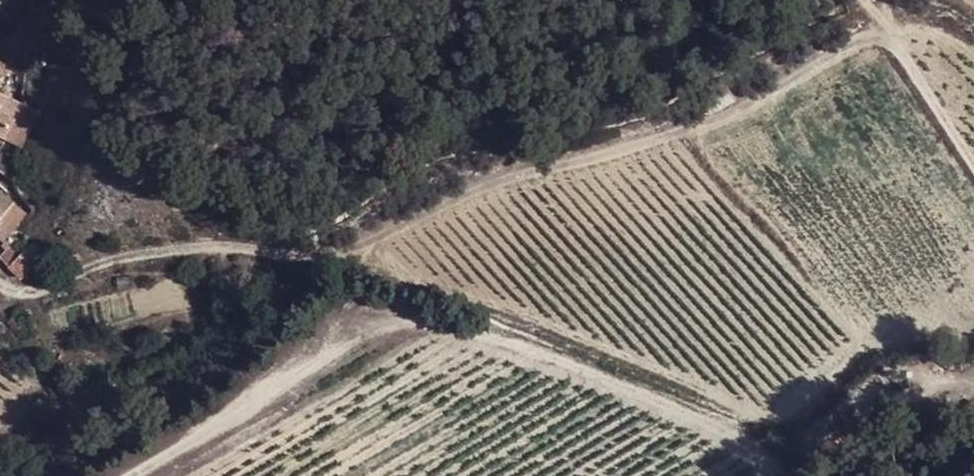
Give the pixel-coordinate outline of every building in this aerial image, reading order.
[(0,93),(0,137),(3,138),(23,104),(0,93)] [(39,113),(23,104),(3,138),(21,146),(39,113)] [(19,191),(0,176),(0,216),(19,191)] [(32,272),(37,276),(49,267),(44,261),(32,272)]
